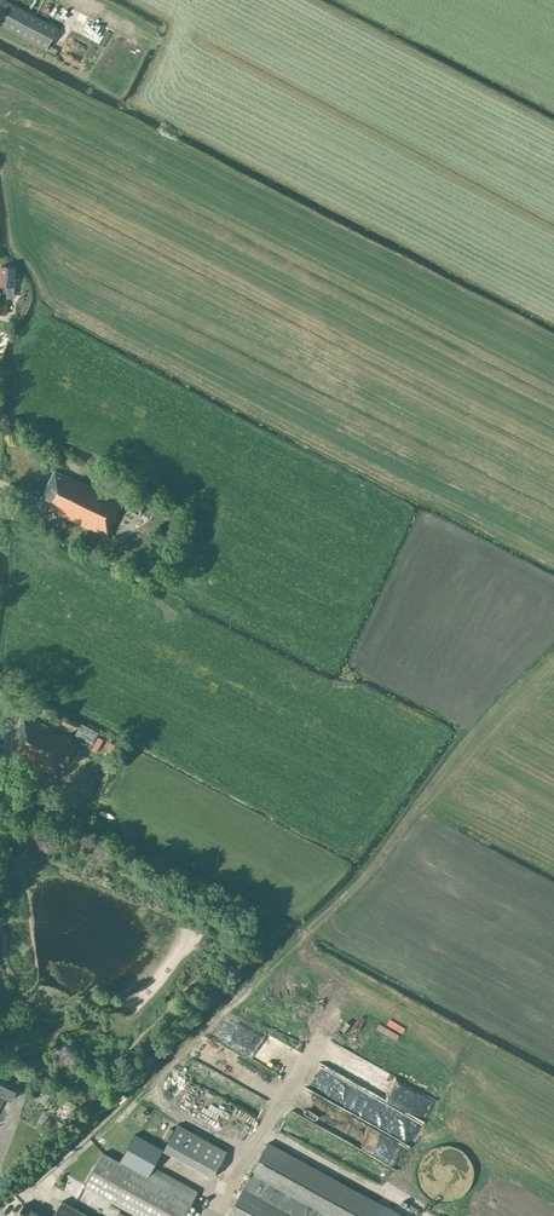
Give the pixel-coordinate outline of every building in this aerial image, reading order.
[(5,0),(0,0),(0,25),(46,50),(58,28),(56,28),(60,21),(47,15),(44,21),(5,0)] [(114,30),(76,10),(67,28),(105,48),(114,30)] [(14,273),(14,267),(0,267),(0,314),(5,314),(5,302),(7,302),(7,287),(14,287),(14,281),(19,281),(19,273),(14,273)] [(65,476),(54,471),(43,496),(44,496),(40,506),(108,539),(125,503),(66,474),(65,476)] [(144,508),(128,500),(124,508),(140,515),(144,508)] [(70,737),(24,716),(12,743),(14,744),(9,753),(53,774),(70,737)] [(74,730),(78,723),(66,717),(63,724),(74,730)] [(97,735),(81,726),(76,735),(93,744),(97,735)] [(5,1096),(11,1100),(15,1091),(9,1088),(10,1084),(0,1079),(0,1106),(5,1096)] [(171,1096),(169,1102),(184,1108),(186,1103),(171,1096)] [(119,1118),(130,1109),(124,1102),(113,1112),(119,1118)] [(223,1103),(222,1105),(218,1103),(212,1114),(244,1131),(251,1118),(223,1103)] [(227,1151),(179,1124),(164,1150),(213,1177),(227,1151)] [(404,1149),(356,1126),(351,1137),(340,1132),(337,1138),(396,1165),(404,1149)] [(85,1188),(136,1215),(185,1215),(193,1203),(198,1193),(154,1168),(164,1151),(136,1135),(123,1157),(120,1163),(104,1153),(85,1188)] [(228,1215),(380,1215),(384,1208),(268,1143),(228,1215)] [(62,1201),(53,1215),(88,1215),(62,1201)] [(17,1215),(43,1215),(23,1205),(17,1215)]
